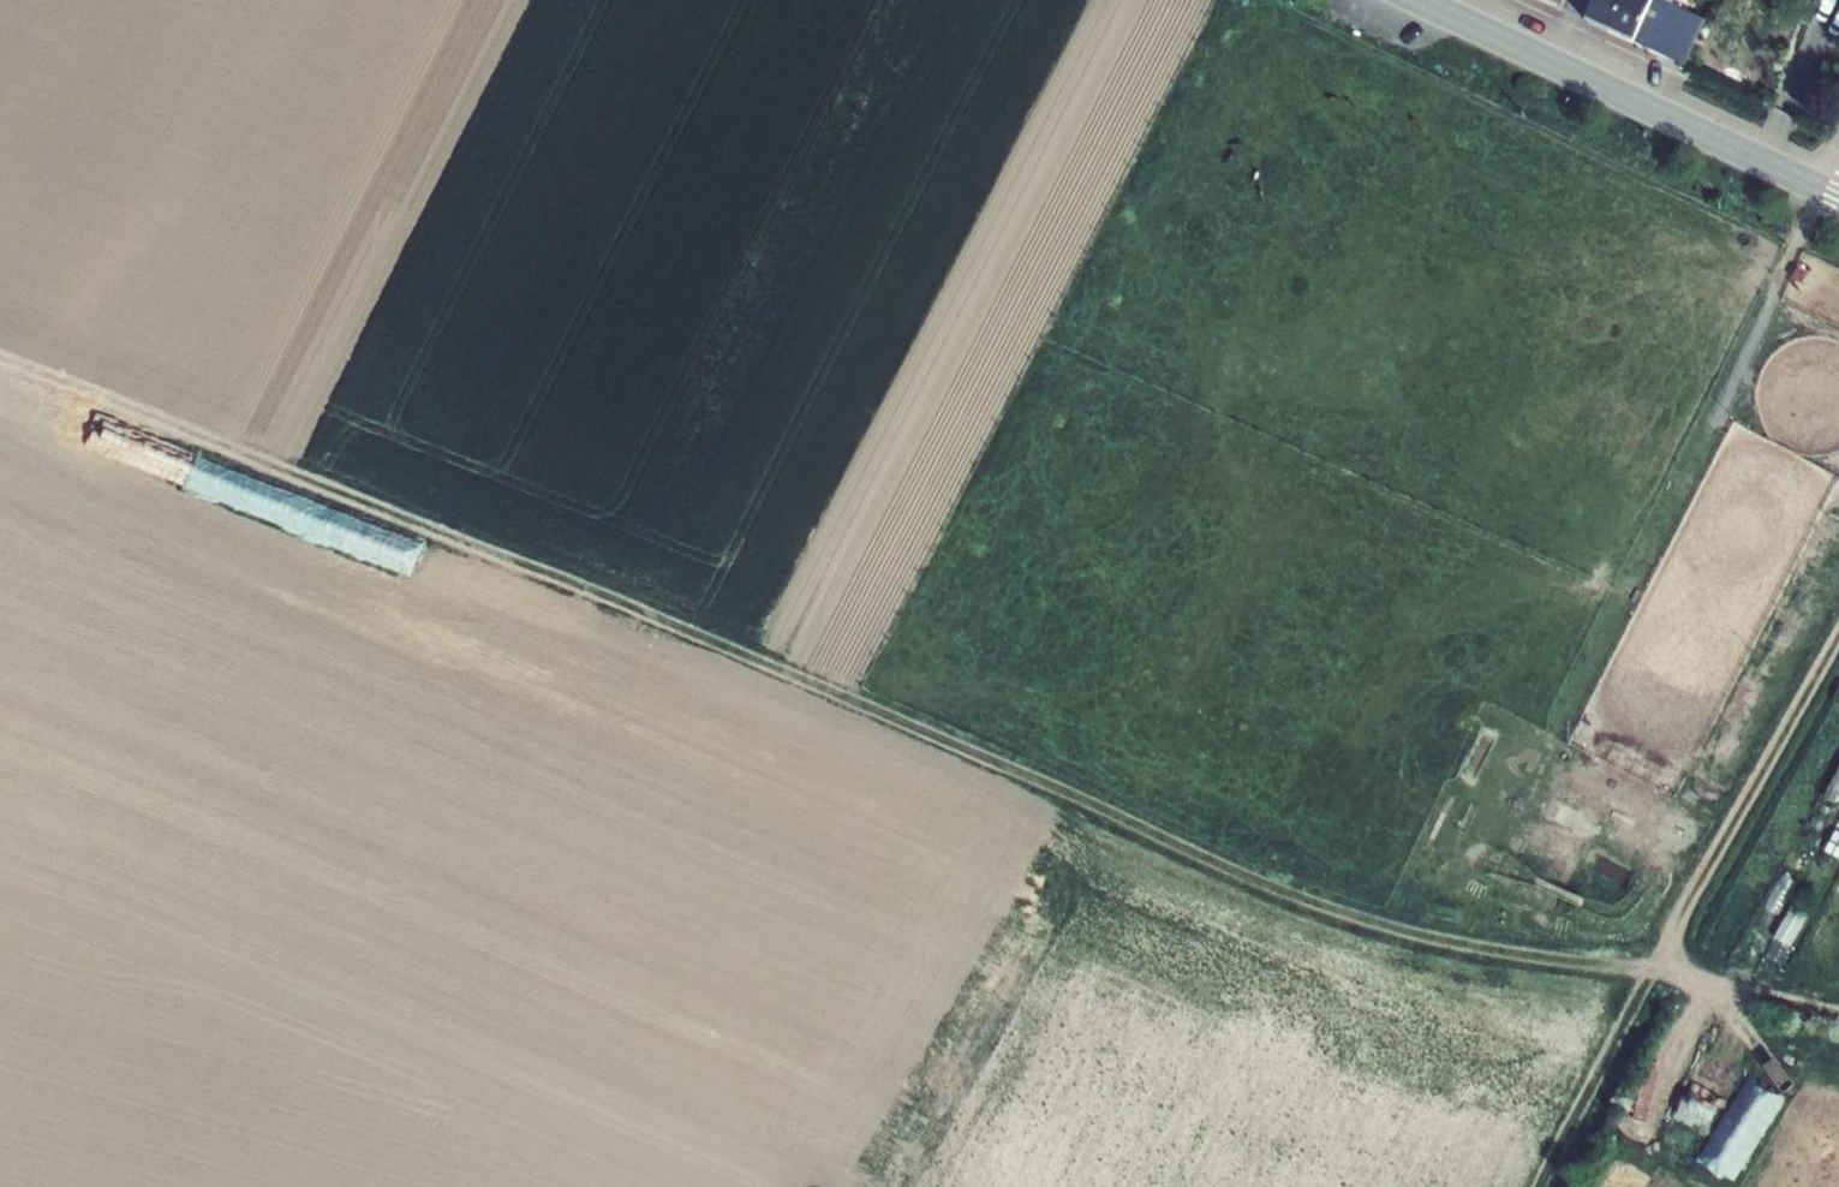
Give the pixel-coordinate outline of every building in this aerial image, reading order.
[(1561,10),(1566,0),(1540,0),(1561,10)] [(1585,21),(1610,32),(1624,0),(1595,0),(1585,21)] [(1610,32),(1685,66),(1705,19),(1663,0),(1624,0),(1610,32)] [(1737,1094),(1704,1157),(1737,1174),(1770,1112),(1737,1094)] [(1692,1157),(1706,1134),(1679,1118),(1666,1140),(1692,1157)]
